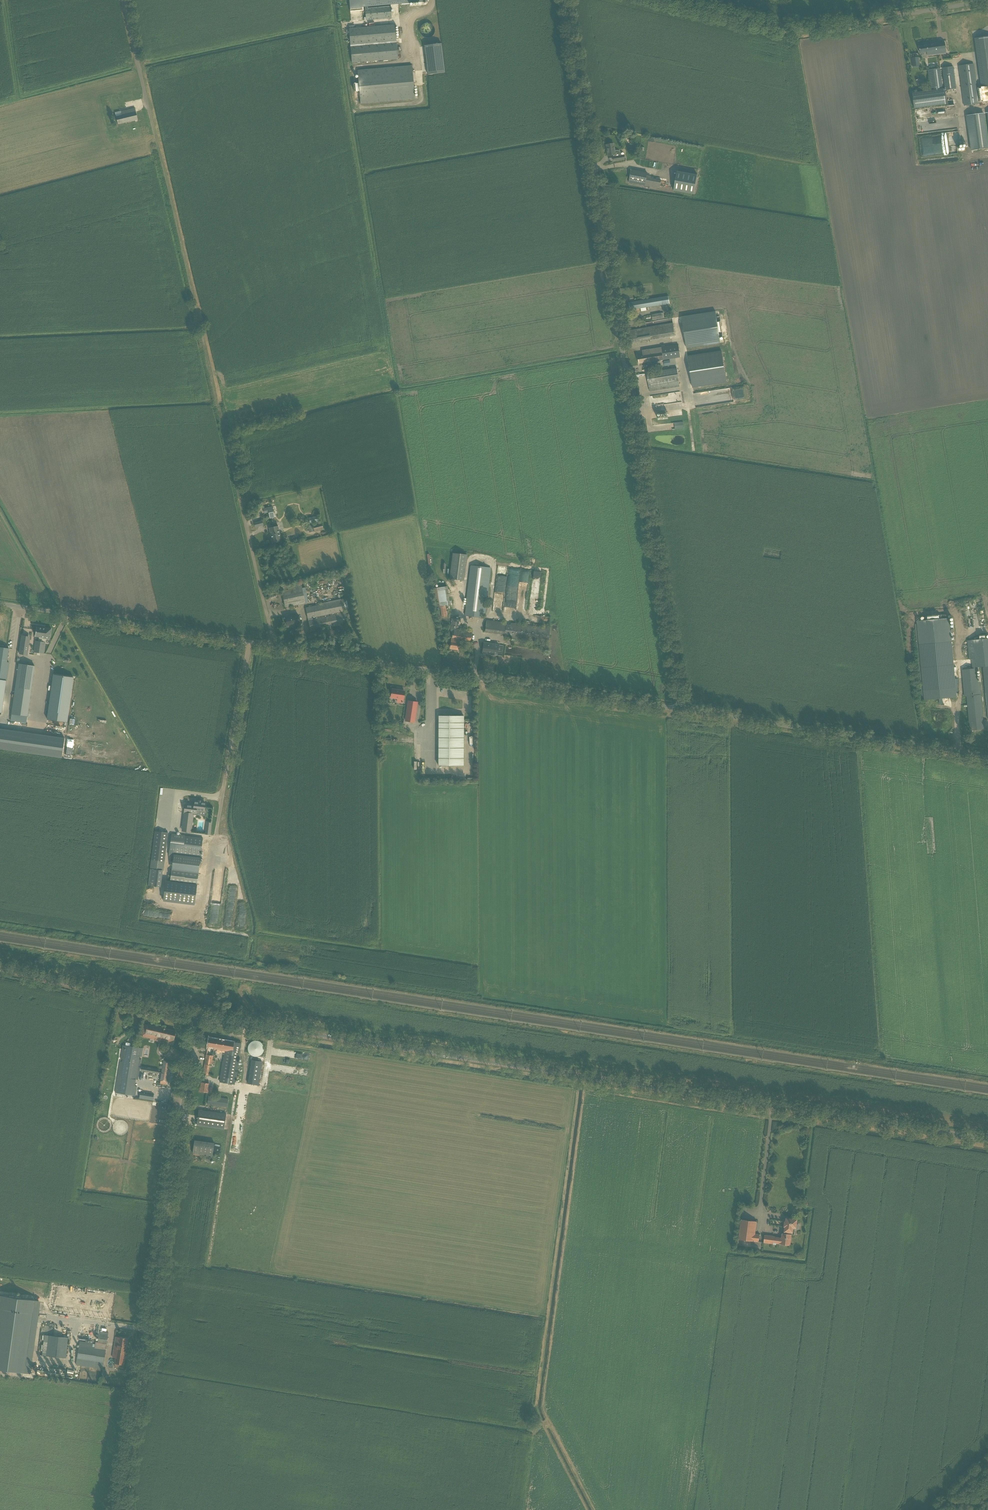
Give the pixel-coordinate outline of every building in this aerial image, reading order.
[(368,8),(368,7),(428,1),(427,0),(349,0),(350,12),(364,10),(363,7),(365,7),(365,9),(368,8)] [(365,11),(366,20),(392,18),(391,7),(368,8),(365,9),(365,11)] [(434,35),(432,23),(422,25),(424,37),(434,35)] [(349,28),(352,63),(398,59),(395,25),(349,28)] [(975,38),(977,50),(982,87),(977,88),(979,103),(987,101),(987,37),(975,38)] [(927,52),(927,55),(946,53),(945,43),(919,46),(920,53),(927,52)] [(442,44),(424,46),(428,75),(445,73),(442,44)] [(973,64),(959,66),(964,106),(979,104),(973,64)] [(359,82),(354,83),(354,92),(359,92),(360,103),(415,99),(412,66),(358,70),(359,82)] [(942,68),(945,89),(943,89),(940,69),(928,70),(930,91),(912,94),(914,108),(947,104),(945,91),(956,89),(953,67),(942,68)] [(116,117),(118,125),(138,120),(135,108),(121,111),(122,115),(116,117)] [(983,113),(967,115),(971,151),(987,148),(987,147),(983,113)] [(613,157),(614,161),(619,160),(624,159),(624,155),(620,156),(620,152),(617,150),(614,151),(613,144),(606,145),(608,156),(613,155),(613,157)] [(630,178),(629,183),(634,184),(660,189),(661,181),(651,179),(651,176),(647,175),(647,173),(636,171),(631,170),(630,178)] [(678,172),(674,191),(694,195),(698,176),(678,172)] [(634,302),(629,303),(630,310),(635,309),(641,308),(646,308),(647,307),(670,304),(668,296),(634,302)] [(715,312),(682,317),(687,348),(720,343),(719,332),(722,332),(720,322),(717,322),(715,312)] [(628,331),(630,344),(675,336),(673,323),(628,331)] [(665,347),(661,348),(663,360),(669,359),(680,357),(678,345),(667,347),(665,347)] [(643,355),(638,356),(639,364),(644,363),(663,360),(661,348),(647,350),(643,351),(643,355)] [(726,383),(722,351),(688,356),(693,388),(726,383)] [(647,373),(650,391),(680,386),(677,368),(647,373)] [(661,404),(682,402),(681,393),(662,395),(663,399),(660,400),(661,404)] [(268,508),(263,509),(264,513),(269,512),(270,518),(275,517),(272,506),(268,507),(268,508)] [(326,522),(313,525),(314,532),(323,530),(323,529),(327,528),(326,522)] [(269,528),(273,543),(282,541),(278,526),(269,528)] [(449,579),(464,581),(467,555),(452,553),(449,579)] [(466,610),(465,616),(482,618),(483,613),(485,613),(491,568),(471,565),(466,610)] [(507,568),(498,568),(497,581),(506,581),(507,568)] [(282,588),(285,607),(305,603),(301,584),(282,588)] [(306,608),(311,631),(348,624),(347,622),(350,621),(349,614),(346,614),(345,609),(348,609),(346,601),(343,602),(343,599),(321,603),(321,605),(306,608)] [(285,617),(287,626),(300,623),(298,615),(293,616),(293,617),(291,618),(291,616),(285,617)] [(926,620),(917,621),(924,700),(957,697),(949,618),(940,619),(940,615),(926,616),(926,620)] [(452,618),(450,632),(453,632),(451,643),(450,648),(460,650),(461,640),(470,641),(471,636),(472,631),(458,629),(459,619),(452,618)] [(505,638),(548,643),(550,628),(487,620),(485,632),(505,635),(505,638)] [(37,627),(35,636),(38,637),(44,638),(43,638),(50,639),(51,629),(46,628),(37,627)] [(21,641),(20,654),(27,655),(29,642),(21,641)] [(36,641),(34,652),(44,654),(45,642),(37,641),(36,641)] [(483,653),(497,655),(499,644),(484,642),(483,653)] [(2,713),(6,681),(9,662),(7,662),(9,649),(0,647),(0,713),(2,713)] [(11,721),(26,723),(27,716),(28,716),(35,666),(19,664),(11,721)] [(976,667),(964,668),(967,696),(969,719),(983,717),(985,717),(980,667),(976,667)] [(73,678),(54,675),(47,720),(67,722),(73,678)] [(397,702),(403,703),(404,691),(392,689),(391,698),(398,699),(397,702)] [(405,721),(414,722),(417,702),(408,701),(405,721)] [(438,766),(463,766),(464,716),(439,716),(438,766)] [(984,729),(983,717),(969,719),(970,730),(984,729)] [(193,801),(193,805),(198,806),(197,810),(205,811),(207,794),(199,793),(195,793),(194,801),(193,801)] [(150,869),(163,870),(164,871),(164,862),(168,833),(155,831),(151,860),(150,869)] [(172,834),(169,856),(173,856),(173,855),(200,859),(201,853),(203,838),(176,835),(172,834)] [(200,859),(173,855),(173,856),(172,869),(199,872),(200,859)] [(170,882),(197,885),(199,872),(172,869),(170,882)] [(165,881),(163,900),(195,904),(197,885),(170,882),(165,881)] [(142,1029),(140,1036),(149,1038),(150,1034),(155,1035),(154,1039),(161,1041),(166,1042),(172,1043),(173,1039),(173,1040),(175,1031),(143,1024),(142,1029)] [(220,1082),(234,1085),(241,1043),(209,1038),(208,1046),(214,1047),(214,1050),(216,1050),(216,1049),(225,1051),(220,1082)] [(254,1056),(256,1057),(258,1056),(260,1055),(262,1054),(263,1052),(264,1049),(264,1047),(263,1045),(261,1043),(260,1041),(257,1041),(255,1041),(253,1041),(251,1042),(249,1044),(248,1046),(248,1048),(248,1050),(249,1052),(250,1054),(252,1055),(254,1056)] [(122,1045),(115,1093),(135,1096),(137,1086),(135,1086),(136,1079),(135,1079),(139,1059),(139,1056),(141,1048),(125,1045),(125,1046),(122,1045)] [(203,1074),(208,1075),(209,1065),(211,1065),(213,1056),(206,1055),(203,1074)] [(248,1084),(259,1085),(262,1062),(252,1060),(248,1084)] [(160,1083),(166,1084),(170,1062),(164,1061),(160,1083)] [(201,1082),(200,1091),(205,1092),(207,1093),(208,1088),(207,1088),(208,1084),(206,1083),(201,1082)] [(207,1104),(227,1107),(228,1099),(209,1096),(207,1104)] [(197,1125),(224,1129),(226,1114),(199,1110),(197,1125)] [(217,1144),(195,1141),(194,1154),(215,1157),(217,1144)] [(765,1235),(764,1243),(776,1244),(790,1245),(792,1232),(793,1232),(793,1229),(798,1230),(799,1224),(796,1224),(797,1220),(792,1219),(792,1218),(787,1217),(786,1222),(785,1222),(785,1226),(786,1226),(785,1231),(784,1231),(784,1233),(783,1233),(782,1233),(782,1238),(781,1237),(780,1237),(774,1237),(774,1236),(765,1235),(764,1235),(765,1235)] [(739,1239),(759,1242),(760,1235),(760,1234),(759,1234),(755,1234),(756,1222),(757,1222),(757,1221),(756,1221),(742,1219),(741,1219),(741,1220),(739,1239)] [(54,1286),(51,1311),(111,1319),(114,1294),(54,1286)] [(0,1304),(0,1369),(24,1373),(34,1300),(1,1296),(0,1304)] [(98,1343),(107,1344),(108,1332),(99,1332),(98,1343)] [(42,1355),(66,1358),(69,1337),(44,1335),(42,1355)] [(114,1366),(123,1368),(127,1338),(119,1337),(118,1343),(115,1342),(113,1357),(115,1357),(114,1366)] [(77,1360),(104,1365),(106,1349),(92,1347),(93,1343),(80,1341),(77,1360)]
